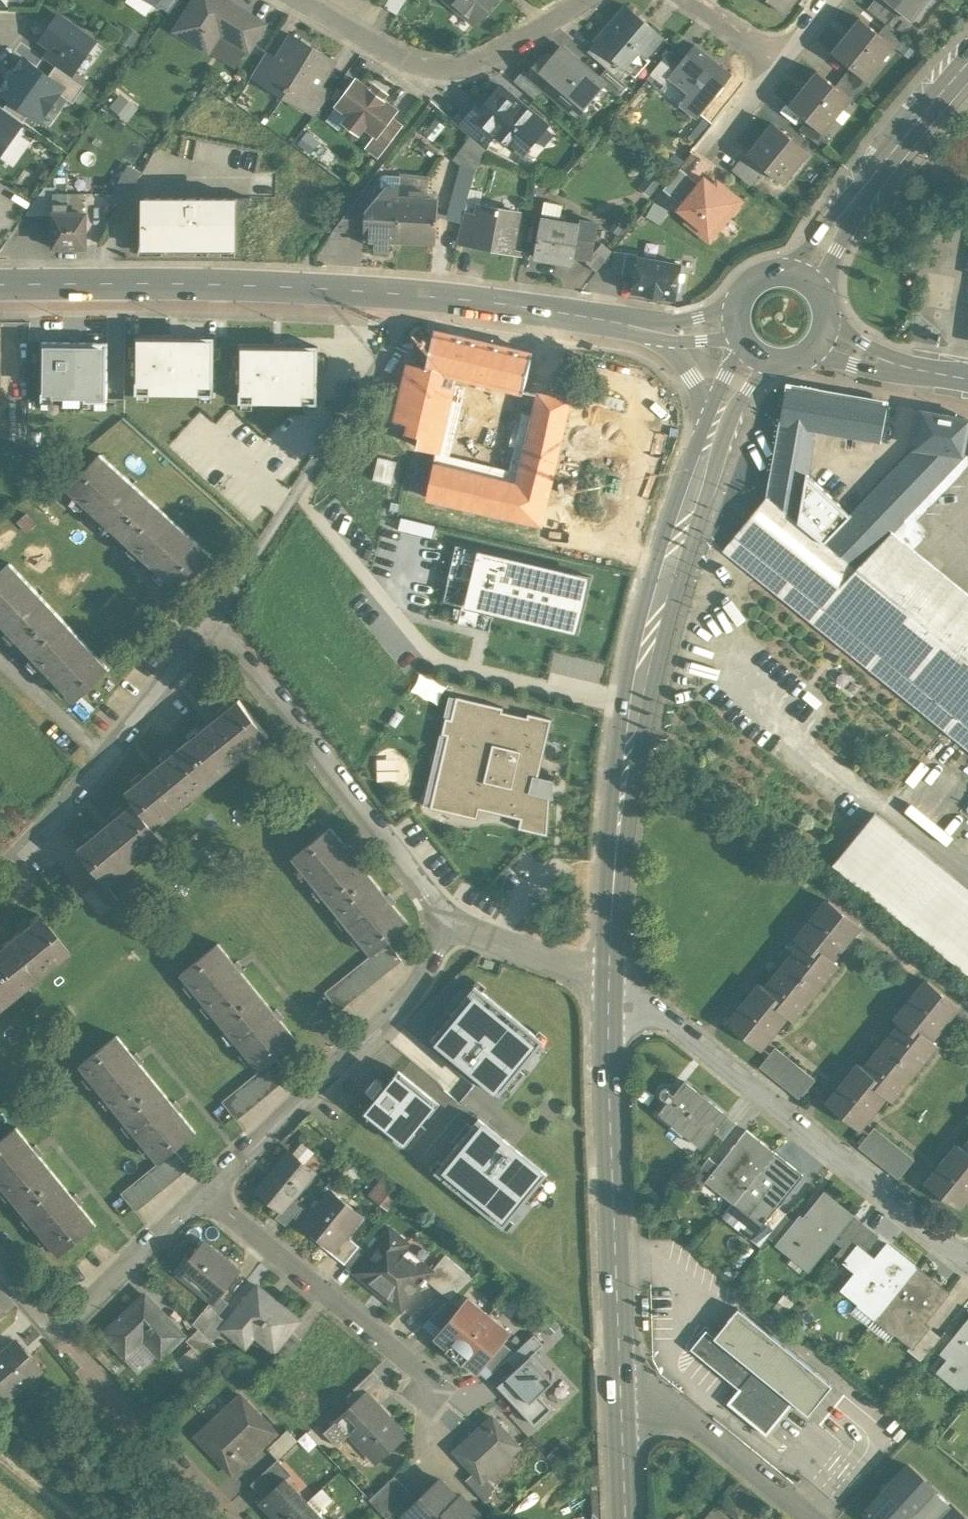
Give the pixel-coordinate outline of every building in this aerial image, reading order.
[(157,4),(169,12),(178,0),(160,0),(157,4)] [(224,0),(195,0),(175,32),(208,52),(223,28),(239,38),(236,43),(248,51),(264,25),(224,0)] [(384,8),(396,15),(405,0),(389,0),(384,8)] [(474,25),(495,0),(444,0),(474,25)] [(783,13),(794,0),(767,0),(783,13)] [(883,0),(875,0),(867,10),(885,25),(887,26),(898,12),(883,0)] [(898,12),(910,22),(928,0),(883,0),(898,12)] [(963,0),(944,0),(955,9),(963,0)] [(626,6),(594,42),(621,66),(630,74),(632,72),(631,71),(643,57),(644,58),(662,38),(626,6)] [(94,42),(58,16),(41,41),(49,47),(77,66),(94,42)] [(878,34),(859,19),(831,53),(850,68),(865,81),(866,80),(893,47),(878,34)] [(887,26),(885,25),(878,34),(893,47),(896,50),(904,40),(887,26)] [(334,61),(291,35),(277,58),(265,79),(266,80),(305,104),(308,105),(320,85),(321,84),(334,61)] [(621,66),(595,43),(587,52),(607,69),(613,75),(621,66)] [(677,66),(668,78),(668,79),(688,95),(679,106),(695,119),(731,75),(694,45),(677,66)] [(77,66),(49,47),(42,58),(55,67),(69,77),(77,66)] [(562,47),(546,65),(540,60),(528,75),(527,76),(544,90),(569,112),(581,98),(587,104),(604,84),(598,78),(562,47)] [(277,58),(266,52),(250,78),(263,86),(266,80),(265,79),(277,58)] [(665,56),(650,75),(663,86),(668,79),(668,78),(677,66),(665,56)] [(23,59),(0,91),(10,98),(29,112),(39,119),(58,93),(62,87),(48,76),(23,59)] [(69,77),(55,67),(48,76),(62,87),(58,93),(72,104),(84,87),(69,77)] [(865,81),(850,68),(842,77),(861,92),(869,83),(866,80),(865,81)] [(613,75),(607,69),(598,78),(604,84),(618,97),(627,86),(613,75)] [(528,75),(523,71),(514,82),(535,100),(544,90),(527,76),(528,75)] [(835,86),(816,71),(788,106),(807,121),(823,134),(824,132),(850,100),(850,99),(835,86)] [(861,92),(842,77),(835,86),(850,99),(850,100),(853,103),(861,92)] [(396,111),(355,80),(336,105),(350,115),(344,123),(358,133),(363,126),(376,135),(377,136),(390,118),(396,111)] [(332,92),(320,85),(308,105),(305,104),(302,110),(313,117),(332,92)] [(501,86),(489,100),(484,96),(467,116),(466,117),(480,129),(492,139),(495,135),(512,149),(525,135),(533,142),(547,126),(501,86)] [(29,112),(10,98),(3,108),(22,122),(29,112)] [(0,106),(0,122),(15,133),(22,122),(3,108),(0,106)] [(467,116),(462,111),(453,121),(473,138),(480,129),(466,117),(467,116)] [(390,118),(377,136),(376,135),(366,148),(378,156),(400,126),(390,118)] [(823,134),(807,121),(799,130),(818,145),(827,135),(824,132),(823,134)] [(15,133),(0,122),(0,154),(15,133)] [(750,154),(749,155),(764,167),(783,183),(808,152),(774,124),(750,154)] [(750,154),(747,151),(733,169),(751,183),(764,167),(749,155),(750,154)] [(127,165),(111,195),(124,203),(141,173),(127,165)] [(679,169),(662,190),(681,205),(698,184),(679,169)] [(429,180),(399,176),(399,189),(398,198),(409,198),(409,193),(428,193),(429,180)] [(681,205),(678,210),(708,234),(734,202),(703,178),(698,184),(681,205)] [(44,188),(25,214),(25,215),(53,215),(53,195),(54,195),(54,188),(44,188)] [(399,189),(380,188),(380,194),(368,208),(365,211),(364,231),(364,240),(376,240),(375,249),(389,250),(389,241),(396,241),(398,198),(399,189)] [(428,193),(409,193),(409,198),(398,198),(396,241),(436,243),(438,200),(428,199),(428,193)] [(85,247),(85,214),(67,214),(67,194),(54,195),(53,195),(53,215),(53,237),(51,237),(49,238),(48,240),(47,242),(47,244),(48,246),(50,247),(52,248),(66,248),(85,247)] [(251,199),(237,199),(140,199),(140,252),(237,252),(237,221),(236,218),(251,199)] [(734,202),(708,234),(712,237),(738,206),(734,202)] [(518,212),(480,205),(478,215),(473,245),(510,252),(518,212)] [(351,207),(333,230),(364,231),(365,211),(368,208),(351,207)] [(478,215),(466,212),(458,243),(473,245),(478,215)] [(578,225),(540,218),(533,256),(535,257),(535,256),(553,259),(552,260),(572,263),(573,255),(579,225),(578,225)] [(598,224),(578,220),(578,225),(579,225),(573,255),(590,258),(592,254),(598,224)] [(590,258),(585,263),(596,271),(611,253),(600,245),(592,254),(590,258)] [(637,255),(614,251),(610,273),(634,277),(637,257),(637,255)] [(681,265),(637,257),(634,277),(631,293),(675,300),(681,265)] [(464,338),(434,331),(425,370),(452,376),(455,377),(464,338)] [(134,395),(215,394),(214,338),(134,339),(134,395)] [(532,354),(464,338),(455,377),(483,383),(479,398),(502,403),(506,388),(523,392),(523,390),(532,354)] [(42,342),(41,410),(73,410),(73,401),(106,402),(107,343),(42,342)] [(240,346),(239,403),(317,404),(318,347),(240,346)] [(452,376),(425,370),(405,365),(393,415),(408,419),(406,428),(419,431),(416,444),(435,449),(452,376)] [(887,405),(786,387),(780,423),(816,430),(816,431),(880,442),(887,405)] [(568,401),(538,394),(517,484),(547,491),(568,401)] [(922,411),(915,449),(961,455),(961,454),(967,421),(967,420),(922,411)] [(816,430),(780,423),(767,497),(762,523),(798,528),(799,523),(808,474),(816,431),(816,430)] [(910,550),(920,539),(907,527),(966,465),(965,464),(967,455),(961,454),(961,455),(915,449),(852,514),(823,544),(799,523),(798,528),(762,523),(757,554),(768,564),(756,579),(967,751),(967,597),(910,550)] [(207,552),(99,454),(67,489),(90,509),(88,512),(96,520),(98,517),(144,559),(142,562),(150,569),(153,566),(176,587),(207,552)] [(517,484),(435,465),(427,499),(508,518),(539,525),(547,491),(517,484)] [(852,514),(808,474),(799,523),(823,544),(852,514)] [(766,497),(722,551),(756,579),(768,564),(757,554),(762,523),(767,497),(766,497)] [(398,530),(431,538),(434,526),(400,519),(398,530)] [(578,633),(591,577),(456,547),(449,578),(467,582),(457,624),(478,629),(482,611),(578,633)] [(8,562),(0,570),(0,628),(3,626),(45,671),(43,673),(51,682),(53,679),(74,702),(109,669),(8,562)] [(456,697),(429,809),(478,820),(480,810),(520,819),(518,830),(547,837),(550,796),(543,793),(542,780),(538,780),(552,721),(456,697)] [(238,701),(125,793),(134,804),(154,830),(268,737),(238,701)] [(134,804),(76,851),(101,881),(106,887),(163,841),(154,830),(134,804)] [(873,815),(832,865),(967,975),(967,892),(873,815)] [(408,926),(329,829),(291,859),(371,956),(386,944),(408,926)] [(532,845),(494,881),(526,916),(565,880),(532,845)] [(106,887),(101,881),(92,889),(108,910),(118,902),(106,887)] [(108,910),(92,889),(82,897),(99,917),(108,910)] [(797,956),(775,983),(770,979),(763,988),(759,985),(727,1024),(758,1049),(786,1014),(791,1019),(835,964),(830,960),(858,926),(827,901),(795,940),(800,944),(793,952),(797,956)] [(0,946),(0,1007),(67,952),(37,916),(0,946)] [(295,1040),(216,944),(180,974),(258,1071),(274,1058),(295,1040)] [(371,956),(324,994),(339,1012),(401,962),(386,944),(371,956)] [(896,1036),(874,1064),(870,1060),(863,1069),(858,1065),(828,1103),(858,1128),(886,1094),(892,1098),(935,1044),(929,1039),(957,1006),(926,981),(894,1020),(899,1024),(892,1032),(896,1036)] [(544,1042),(475,985),(431,1039),(500,1095),(544,1042)] [(195,1134),(116,1036),(79,1067),(158,1164),(174,1151),(195,1134)] [(813,1081),(774,1048),(759,1066),(799,1098),(813,1081)] [(258,1071),(221,1103),(236,1121),(288,1077),(274,1058),(258,1071)] [(400,1145),(437,1102),(399,1070),(386,1086),(376,1078),(366,1090),(375,1098),(363,1113),(400,1145)] [(726,1115),(685,1082),(674,1095),(667,1089),(665,1089),(663,1090),(661,1091),(660,1093),(660,1095),(660,1097),(667,1103),(659,1113),(701,1146),(712,1132),(726,1115)] [(726,1115),(712,1132),(722,1140),(736,1123),(726,1115)] [(503,1228),(546,1173),(476,1119),(433,1174),(503,1228)] [(15,1128),(0,1140),(0,1184),(58,1256),(95,1225),(15,1128)] [(913,1159),(874,1128),(859,1146),(898,1177),(913,1159)] [(717,1165),(704,1181),(705,1182),(732,1204),(774,1153),(746,1130),(717,1165)] [(963,1148),(958,1144),(926,1183),(957,1208),(967,1195),(967,1142),(963,1148)] [(290,1150),(256,1192),(280,1212),(281,1212),(293,1197),(315,1171),(314,1170),(313,1172),(292,1155),(294,1154),(290,1150)] [(158,1164),(121,1195),(135,1213),(189,1169),(174,1151),(158,1164)] [(732,1204),(722,1217),(750,1239),(761,1226),(776,1207),(802,1175),(774,1153),(732,1204)] [(708,1158),(692,1178),(701,1186),(705,1182),(704,1181),(717,1165),(708,1158)] [(385,1178),(372,1193),(390,1209),(403,1193),(385,1178)] [(361,1216),(330,1191),(302,1225),(313,1234),(316,1231),(334,1247),(332,1250),(333,1250),(345,1235),(361,1216)] [(823,1192),(797,1225),(793,1222),(776,1244),(807,1270),(833,1238),(852,1215),(823,1192)] [(293,1197),(281,1212),(280,1212),(274,1218),(285,1226),(303,1204),(293,1197)] [(776,1207),(761,1226),(770,1234),(785,1214),(776,1207)] [(852,1215),(833,1238),(842,1246),(861,1223),(852,1215)] [(877,1236),(861,1223),(842,1246),(838,1251),(847,1259),(857,1246),(864,1252),(877,1236)] [(761,1226),(750,1239),(759,1247),(770,1234),(761,1226)] [(407,1244),(389,1229),(354,1272),(400,1310),(422,1283),(432,1271),(431,1271),(403,1248),(407,1244)] [(345,1235),(333,1250),(332,1250),(329,1253),(344,1265),(359,1247),(345,1235)] [(204,1242),(178,1274),(213,1302),(238,1271),(217,1254),(218,1253),(204,1242)] [(874,1260),(870,1264),(872,1266),(863,1276),(856,1271),(856,1272),(841,1289),(858,1303),(861,1300),(879,1315),(918,1267),(888,1243),(874,1260)] [(864,1252),(857,1246),(847,1259),(844,1262),(856,1272),(856,1271),(863,1276),(872,1266),(870,1264),(874,1260),(864,1252)] [(472,1278),(444,1256),(431,1271),(432,1271),(422,1283),(423,1284),(426,1280),(449,1299),(472,1278)] [(918,1267),(879,1315),(897,1330),(895,1332),(911,1345),(912,1346),(927,1327),(920,1322),(929,1311),(931,1312),(948,1292),(918,1267)] [(299,1321),(257,1286),(222,1329),(238,1342),(247,1330),(274,1352),(291,1332),(299,1321)] [(183,1336),(145,1295),(104,1334),(126,1357),(143,1340),(160,1357),(183,1336)] [(436,1336),(435,1337),(447,1348),(445,1351),(453,1358),(488,1315),(468,1298),(459,1308),(436,1336)] [(449,1300),(422,1324),(436,1336),(459,1308),(449,1300)] [(207,1306),(193,1324),(198,1329),(202,1333),(217,1315),(207,1306)] [(711,1342),(789,1406),(792,1402),(807,1414),(831,1385),(737,1309),(711,1342)] [(488,1315),(453,1358),(462,1364),(464,1361),(477,1371),(478,1370),(501,1342),(509,1332),(488,1315)] [(941,1353),(948,1359),(938,1372),(962,1391),(967,1384),(967,1319),(941,1353)] [(927,1327),(912,1346),(911,1345),(908,1349),(920,1360),(939,1337),(927,1327)] [(202,1333),(198,1329),(186,1341),(211,1366),(224,1354),(202,1333)] [(714,1338),(704,1330),(702,1334),(711,1342),(714,1338)] [(291,1332),(274,1352),(284,1360),(301,1340),(291,1332)] [(789,1406),(711,1342),(702,1334),(689,1349),(737,1389),(747,1397),(747,1396),(777,1420),(789,1406)] [(508,1358),(517,1368),(535,1350),(543,1344),(534,1335),(508,1358)] [(501,1342),(478,1370),(487,1377),(513,1353),(501,1342)] [(0,1356),(0,1358),(1,1359),(0,1360),(0,1393),(5,1400),(40,1370),(16,1343),(0,1356)] [(517,1368),(498,1385),(535,1425),(553,1408),(540,1394),(553,1382),(554,1370),(535,1350),(517,1368)] [(373,1371),(353,1389),(361,1398),(365,1394),(366,1395),(382,1381),(373,1371)] [(737,1389),(726,1404),(735,1411),(747,1397),(737,1389)] [(361,1398),(323,1433),(336,1447),(351,1433),(378,1461),(404,1437),(366,1395),(365,1394),(361,1398)] [(277,1434),(241,1395),(197,1437),(233,1475),(277,1434)] [(777,1420),(747,1396),(747,1397),(735,1411),(765,1435),(777,1420)] [(491,1417),(454,1452),(473,1473),(482,1483),(482,1482),(520,1447),(491,1417)] [(287,1431),(268,1449),(278,1460),(298,1441),(287,1431)] [(278,1460),(255,1481),(268,1494),(285,1478),(286,1480),(292,1475),(278,1460)] [(909,1466),(866,1513),(873,1518),(910,1518),(934,1489),(909,1466)] [(482,1483),(473,1473),(465,1481),(484,1502),(493,1494),(482,1482),(482,1483)] [(394,1476),(369,1500),(387,1518),(399,1507),(412,1495),(394,1476)] [(285,1478),(268,1494),(259,1503),(274,1518),(323,1518),(286,1480),(285,1478)] [(405,1513),(410,1518),(476,1518),(479,1516),(460,1496),(458,1499),(439,1480),(417,1501),(405,1513)] [(934,1489),(910,1518),(937,1518),(951,1505),(934,1489)] [(417,1501),(412,1495),(399,1507),(405,1513),(417,1501)] [(951,1505),(937,1518),(967,1518),(951,1505)] [(714,1507),(709,1513),(712,1516),(710,1518),(727,1518),(714,1507)]
